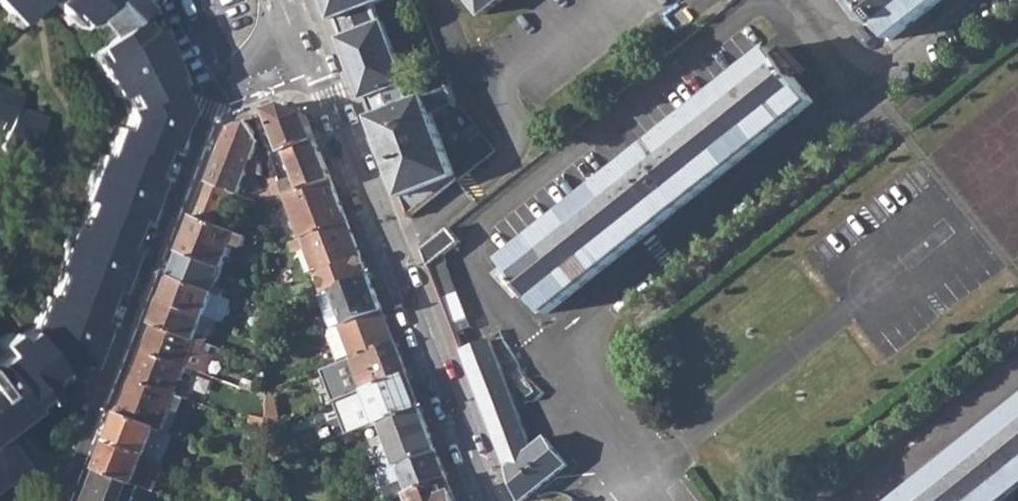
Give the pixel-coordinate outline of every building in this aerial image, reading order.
[(17,22),(41,0),(0,0),(0,3),(17,22)] [(77,20),(88,10),(101,0),(54,0),(77,20)] [(88,10),(104,29),(132,11),(143,3),(140,0),(101,0),(88,10)] [(402,198),(456,178),(433,114),(456,105),(445,74),(432,79),(437,93),(412,104),(405,85),(408,84),(384,23),(380,24),(373,5),(387,0),(325,0),(333,21),(337,20),(344,38),(341,40),(353,70),(364,100),(368,99),(375,118),(372,120),(402,198)] [(483,15),(503,0),(471,0),(483,15)] [(890,40),(940,0),(857,0),(890,40)] [(41,392),(38,388),(55,375),(60,379),(76,366),(84,369),(183,106),(174,83),(170,84),(165,70),(169,68),(152,25),(132,11),(104,29),(88,42),(109,95),(117,92),(125,115),(120,129),(114,127),(102,156),(96,155),(79,198),(86,200),(75,228),(69,225),(52,270),(58,272),(49,298),(42,296),(30,324),(11,336),(7,330),(0,335),(0,423),(41,392)] [(503,262),(544,315),(808,105),(811,103),(769,50),(503,262)] [(3,121),(1,128),(6,130),(1,145),(6,153),(12,139),(33,147),(45,117),(17,106),(22,92),(0,83),(0,119),(3,121)] [(268,109),(285,151),(288,150),(316,141),(306,115),(283,104),(268,109)] [(244,118),(230,124),(257,135),(258,134),(244,118)] [(235,192),(257,135),(230,124),(209,180),(229,189),(235,192)] [(298,176),(282,182),(287,196),(331,179),(316,141),(288,150),(298,176)] [(262,195),(265,204),(287,196),(282,182),(278,174),(271,177),(272,191),(262,195)] [(331,179),(287,196),(305,240),(348,223),(331,179)] [(199,204),(219,213),(229,189),(209,180),(199,204)] [(183,249),(225,266),(234,242),(244,245),(247,236),(196,215),(183,249)] [(308,249),(326,293),(328,292),(334,290),(369,276),(348,223),(305,240),(292,245),(296,253),(308,249)] [(422,249),(429,266),(460,241),(449,227),(422,249)] [(266,233),(266,255),(276,251),(274,233),(266,233)] [(215,292),(224,295),(227,288),(217,284),(225,266),(183,249),(173,275),(215,292)] [(205,315),(215,292),(173,275),(164,299),(205,315)] [(326,293),(322,294),(334,327),(341,325),(382,309),(369,276),(334,290),(328,292),(326,293)] [(156,321),(207,341),(210,333),(200,329),(205,315),(164,299),(156,321)] [(332,341),(341,362),(352,358),(395,341),(382,309),(341,325),(334,327),(298,342),(302,352),(332,341)] [(187,365),(196,368),(207,341),(156,321),(145,349),(187,365)] [(222,338),(210,333),(207,341),(219,345),(222,338)] [(521,500),(522,500),(533,492),(567,465),(545,437),(530,449),(490,339),(462,350),(517,492),(521,500)] [(341,362),(335,364),(343,383),(360,376),(365,390),(407,374),(395,341),(352,358),(341,362)] [(135,377),(176,393),(187,365),(145,349),(135,377)] [(365,390),(378,422),(382,421),(420,405),(407,374),(365,390)] [(121,413),(163,429),(176,393),(135,377),(121,413)] [(1017,488),(1017,402),(894,500),(1001,500),(1017,488)] [(382,421),(400,465),(437,450),(420,405),(382,421)] [(268,407),(268,428),(283,422),(279,407),(268,407)] [(111,441),(148,455),(153,440),(161,443),(166,430),(163,429),(121,413),(121,414),(111,441)] [(342,426),(345,435),(361,429),(358,419),(342,426)] [(19,464),(0,439),(0,478),(19,464)] [(148,455),(111,441),(101,467),(143,483),(157,489),(166,466),(147,459),(148,455)] [(437,450),(400,465),(406,479),(387,486),(392,499),(397,497),(448,478),(437,450)] [(167,463),(148,455),(147,459),(166,466),(167,463)] [(381,473),(387,486),(406,479),(400,465),(381,473)] [(143,483),(101,467),(88,500),(136,500),(143,483)] [(399,500),(457,500),(448,478),(397,497),(399,500)]
